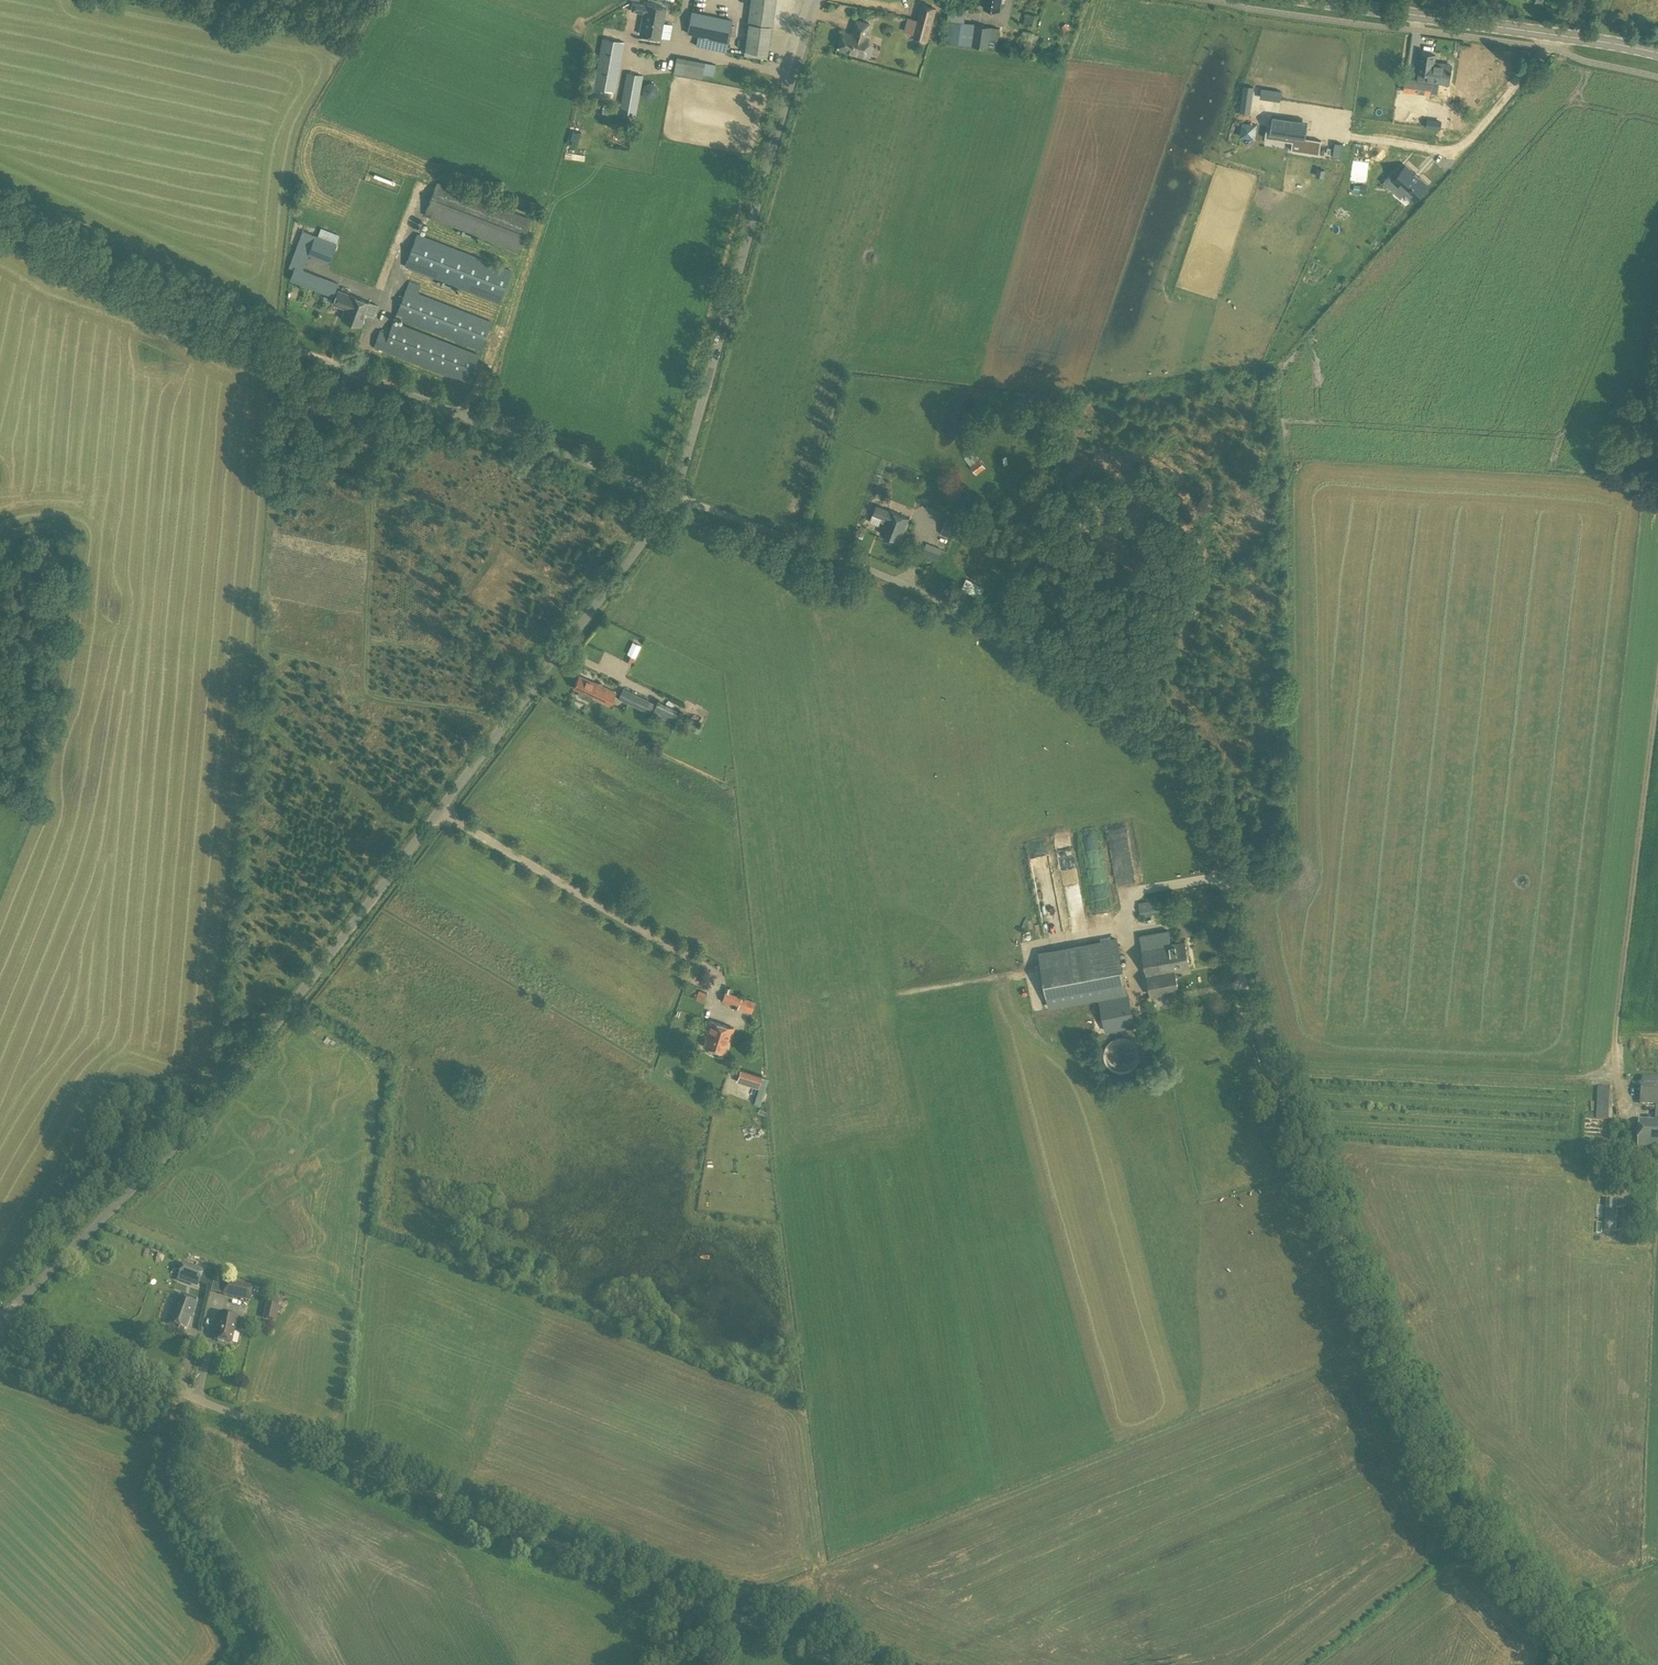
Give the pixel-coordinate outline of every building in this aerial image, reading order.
[(752,1),(746,50),(768,53),(775,0),(752,0),(752,1)] [(1005,0),(986,0),(985,7),(1001,9),(1002,1),(1004,1),(1005,0)] [(643,19),(664,22),(666,8),(646,4),(633,2),(632,10),(644,12),(643,19)] [(912,37),(928,41),(937,8),(921,4),(912,37)] [(728,41),(733,20),(692,11),(688,32),(728,41)] [(1026,13),(1023,24),(1032,26),(1035,16),(1026,13)] [(661,37),(664,22),(643,19),(641,33),(661,37)] [(995,49),(998,27),(948,20),(945,42),(995,49)] [(865,38),(868,24),(856,21),(852,34),(843,32),(839,49),(863,56),(868,39),(865,38)] [(1033,54),(1038,35),(1023,32),(1019,50),(1033,54)] [(719,50),(720,42),(697,37),(696,45),(719,50)] [(615,92),(624,42),(602,38),(593,88),(615,92)] [(1436,55),(1421,53),(1418,72),(1428,74),(1427,80),(1407,78),(1405,90),(1430,94),(1432,81),(1449,83),(1452,64),(1435,62),(1436,55)] [(687,59),(676,57),(673,73),(683,76),(687,59)] [(635,117),(643,75),(626,72),(618,114),(635,117)] [(642,90),(642,91),(642,92),(642,93),(642,94),(643,94),(643,95),(643,96),(644,96),(644,97),(645,97),(646,98),(647,98),(647,99),(648,99),(649,99),(650,99),(651,99),(652,99),(653,99),(653,98),(654,98),(655,97),(656,97),(656,96),(657,96),(657,95),(657,94),(658,93),(658,92),(658,91),(658,90),(658,89),(658,88),(657,88),(657,87),(657,86),(656,86),(656,85),(655,85),(655,84),(654,84),(653,83),(652,83),(651,83),(650,83),(649,83),(648,83),(647,83),(646,84),(645,84),(645,85),(644,85),(644,86),(643,86),(643,87),(642,88),(642,89),(642,90)] [(1239,112),(1247,113),(1251,86),(1243,85),(1239,112)] [(1261,87),(1260,95),(1274,97),(1275,89),(1261,87)] [(1313,124),(1278,119),(1276,136),(1298,139),(1297,153),(1306,154),(1307,148),(1313,149),(1314,141),(1311,141),(1313,124)] [(1426,120),(1425,127),(1440,129),(1441,122),(1426,120)] [(1342,143),(1335,142),(1333,156),(1340,157),(1342,143)] [(1430,184),(1406,162),(1393,176),(1389,173),(1384,179),(1392,187),(1395,184),(1405,193),(1414,201),(1430,184)] [(519,252),(531,219),(437,182),(424,215),(519,252)] [(302,230),(288,267),(293,269),(295,266),(302,269),(307,254),(315,235),(302,230)] [(498,303),(511,270),(417,234),(405,266),(498,303)] [(329,262),(336,243),(315,235),(307,254),(329,262)] [(332,297),(338,283),(302,269),(295,266),(293,269),(289,280),(332,297)] [(481,350),(492,321),(418,293),(421,285),(409,281),(395,317),(481,350)] [(378,305),(338,290),(333,303),(345,308),(342,317),(362,325),(367,313),(374,316),(378,305)] [(478,355),(393,323),(389,335),(380,331),(374,345),(376,346),(375,348),(378,350),(379,347),(467,382),(478,355)] [(979,459),(971,466),(976,473),(985,467),(979,459)] [(879,526),(881,521),(885,522),(881,532),(901,540),(909,517),(877,505),(870,522),(879,526)] [(952,538),(959,520),(947,515),(940,533),(952,538)] [(936,561),(941,549),(926,543),(921,556),(936,561)] [(967,581),(962,589),(978,597),(983,588),(967,580),(967,581)] [(598,684),(579,675),(574,686),(580,689),(578,694),(579,696),(583,698),(590,701),(592,700),(594,696),(610,704),(616,691),(598,683),(598,684)] [(656,704),(623,688),(618,698),(644,711),(651,713),(656,704)] [(693,732),(697,722),(690,720),(686,730),(693,732)] [(1166,898),(1138,902),(1140,914),(1168,909),(1166,898)] [(1168,930),(1140,935),(1143,948),(1142,948),(1145,963),(1151,995),(1179,990),(1175,969),(1190,966),(1188,954),(1186,940),(1171,943),(1168,930)] [(1135,1025),(1128,994),(1125,978),(1117,939),(1040,954),(1047,993),(1050,1008),(1100,999),(1107,1031),(1135,1025)] [(699,990),(695,999),(703,1002),(706,992),(699,990)] [(751,1012),(755,1002),(725,992),(722,1001),(738,1006),(737,1008),(751,1012)] [(728,1044),(733,1028),(711,1021),(706,1037),(707,1037),(705,1045),(724,1051),(727,1044),(728,1044)] [(759,1104),(767,1079),(762,1078),(762,1076),(740,1069),(736,1082),(758,1089),(754,1103),(759,1104)] [(1642,1077),(1641,1103),(1657,1104),(1656,1120),(1640,1119),(1639,1147),(1657,1147),(1657,1077),(1642,1077)] [(1614,1113),(1615,1106),(1612,1106),(1613,1088),(1598,1087),(1596,1119),(1612,1119),(1612,1113),(1614,1113)] [(1639,1232),(1639,1208),(1617,1207),(1617,1200),(1605,1199),(1604,1231),(1639,1232)] [(199,1284),(204,1271),(183,1263),(178,1276),(199,1284)] [(250,1301),(253,1287),(226,1281),(223,1296),(250,1301)] [(192,1316),(196,1303),(178,1297),(173,1309),(174,1310),(169,1323),(185,1329),(190,1316),(192,1316)] [(278,1306),(280,1299),(271,1297),(269,1304),(266,1303),(263,1318),(276,1321),(279,1306),(278,1306)] [(231,1343),(237,1317),(219,1313),(216,1327),(218,1328),(215,1340),(217,1340),(218,1343),(222,1343),(225,1342),(231,1343)]
